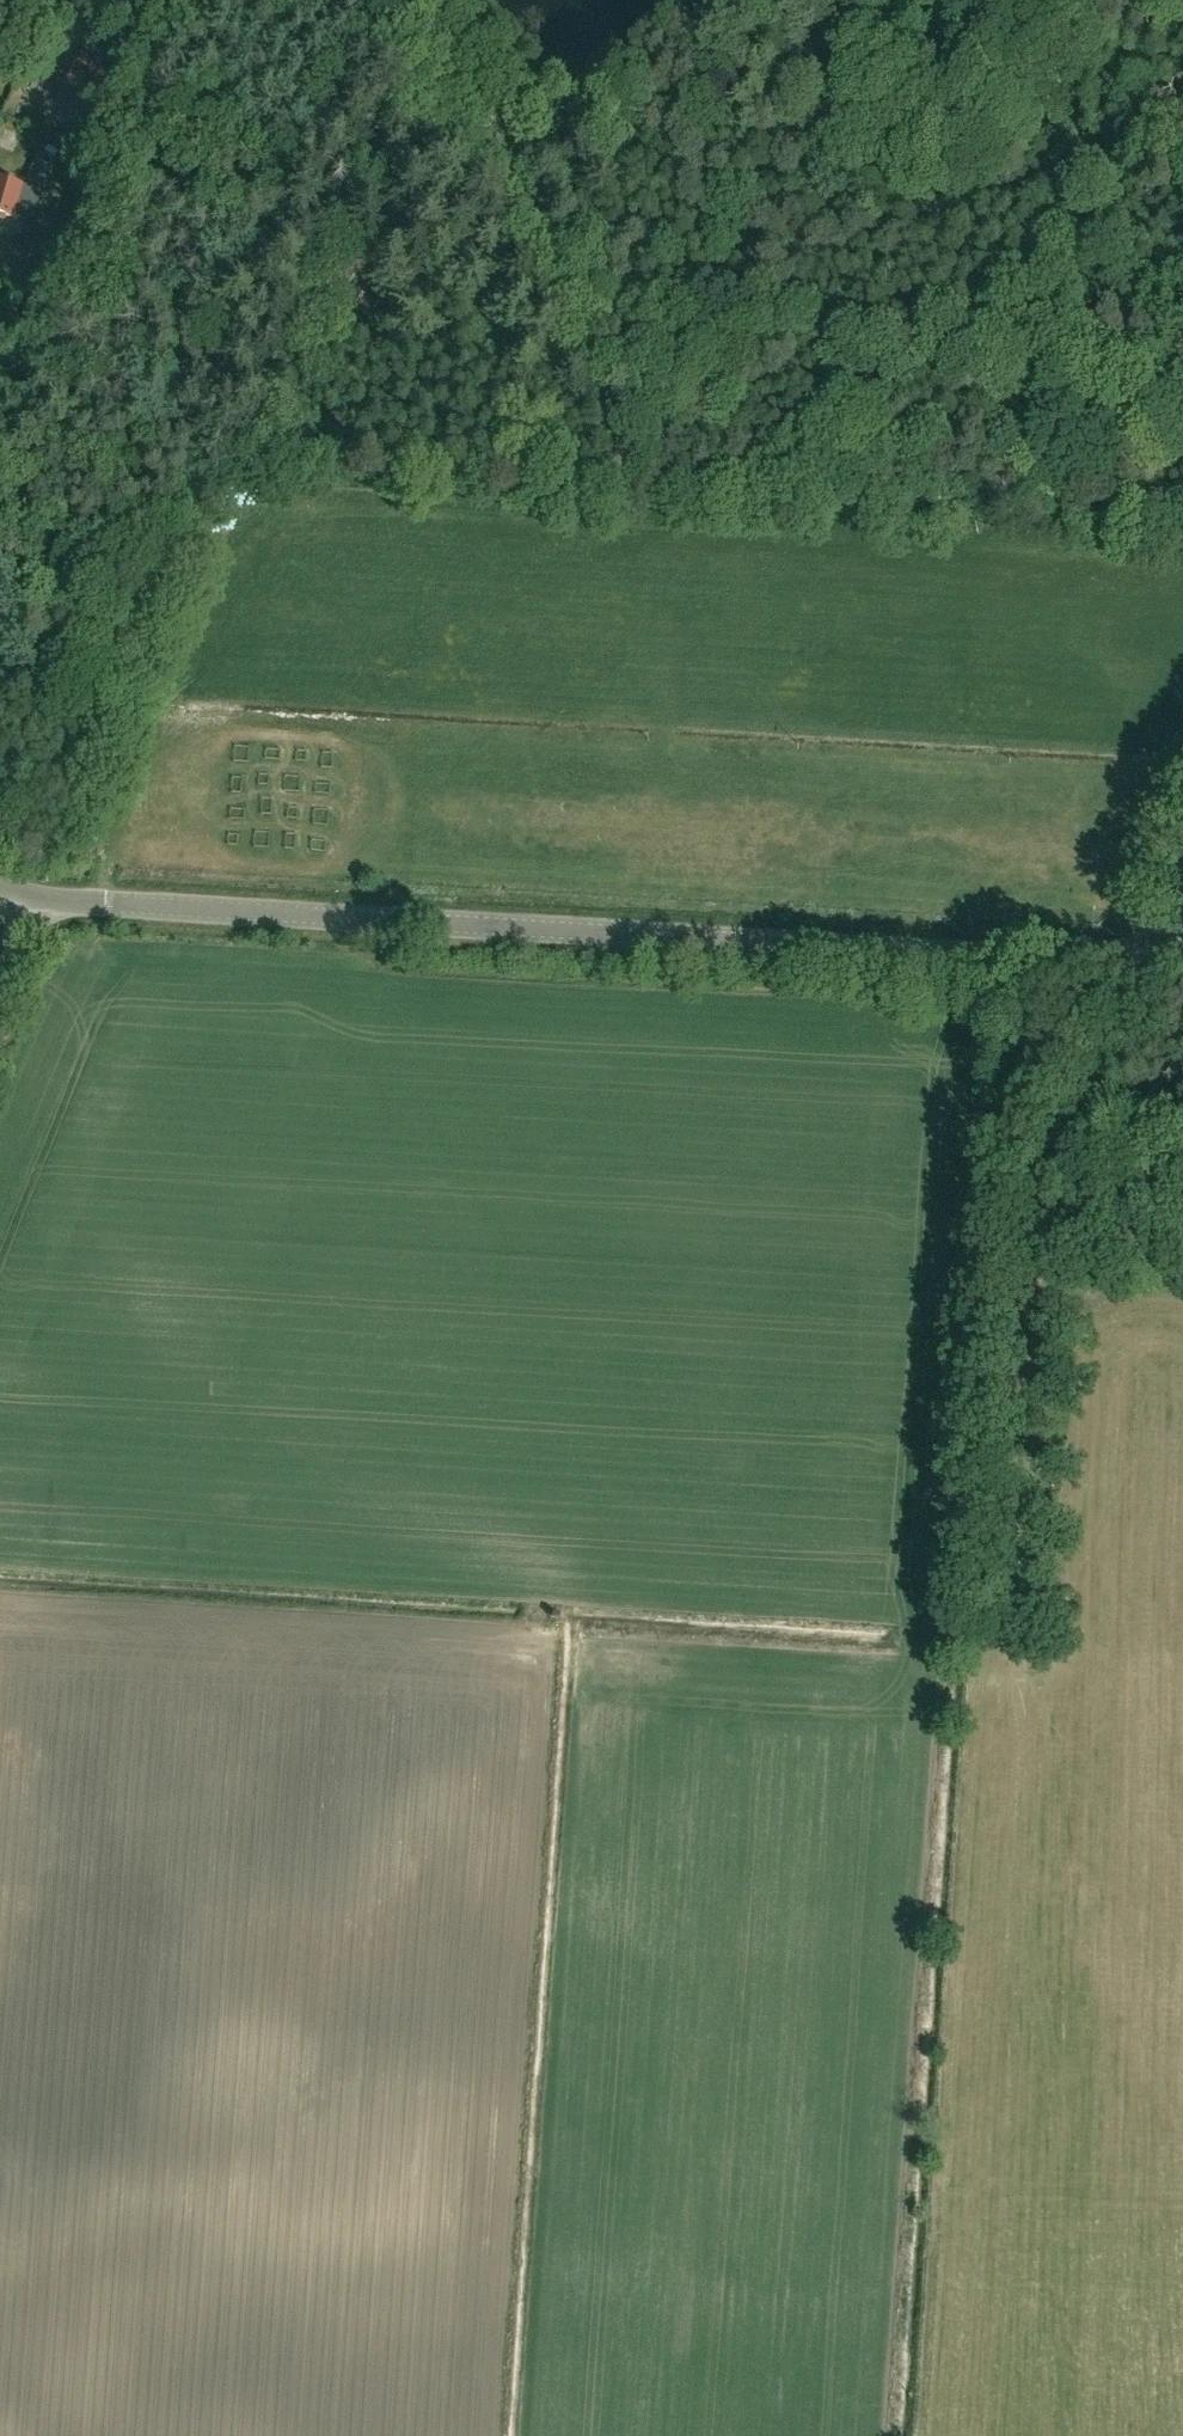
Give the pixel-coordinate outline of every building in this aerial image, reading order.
[(26,181),(42,187),(50,167),(33,160),(26,181)] [(23,203),(20,202),(23,186),(0,181),(0,218),(7,220),(8,217),(19,219),(23,203)]
